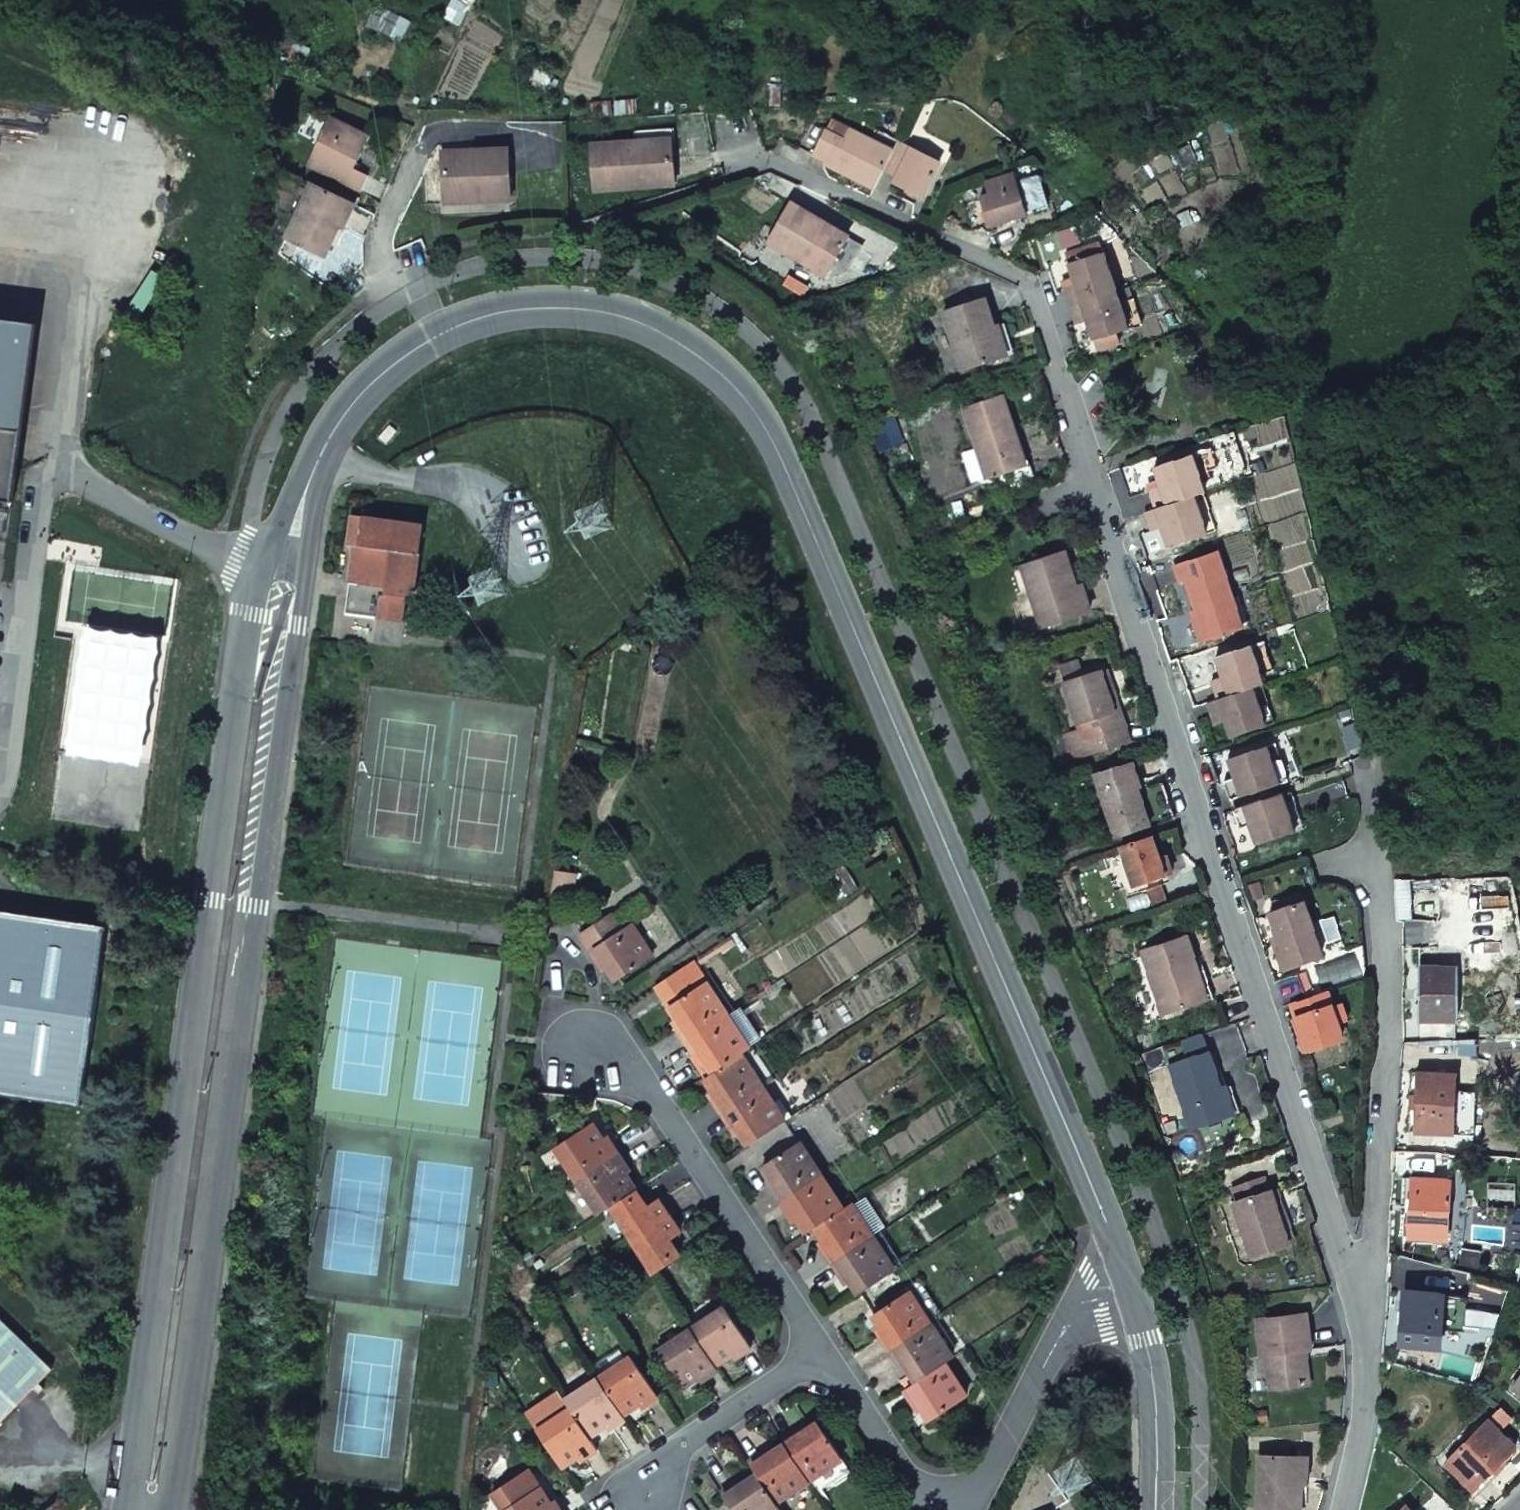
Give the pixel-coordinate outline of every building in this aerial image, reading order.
[(354,169),(370,137),(329,118),(307,165),(361,191),(369,176),(354,169)] [(824,163),(874,189),(884,170),(893,151),(848,129),(843,140),(825,131),(813,155),(825,161),(824,163)] [(673,185),(670,140),(592,146),(595,190),(673,185)] [(939,163),(897,142),(893,151),(884,170),(896,180),(893,183),(923,197),(939,163)] [(442,162),(444,204),(510,201),(509,175),(508,150),(474,151),(474,160),(442,162)] [(474,151),(442,152),(442,162),(474,160),(474,151)] [(1013,171),(985,181),(989,194),(980,197),(990,226),(1027,214),(1013,171)] [(351,203),(311,184),(285,238),(305,247),(325,257),(339,227),(351,203)] [(344,229),(356,205),(351,203),(339,227),(344,229)] [(818,220),(791,204),(768,242),(825,276),(845,241),(816,224),(818,220)] [(848,237),(818,220),(816,224),(845,241),(848,237)] [(1103,253),(1068,264),(1075,283),(1076,288),(1066,292),(1070,306),(1115,291),(1103,253)] [(1076,288),(1075,283),(1064,287),(1066,292),(1076,288)] [(1115,291),(1070,306),(1075,320),(1085,316),(1087,321),(1093,340),(1116,333),(1128,329),(1119,303),(1115,291)] [(1119,303),(1128,329),(1141,325),(1133,298),(1119,303)] [(993,327),(985,300),(943,313),(962,370),(1003,357),(993,327)] [(1087,321),(1085,316),(1075,320),(1077,325),(1087,321)] [(13,503),(37,326),(0,321),(0,501),(13,503)] [(1013,354),(1003,324),(993,327),(1003,357),(1013,354)] [(1096,350),(1119,342),(1116,333),(1093,340),(1096,350)] [(1025,466),(1002,397),(964,409),(987,478),(1011,470),(1025,466)] [(1217,468),(1211,449),(1192,455),(1201,483),(1211,480),(1208,471),(1217,468)] [(1155,509),(1194,496),(1203,493),(1204,493),(1201,483),(1192,455),(1154,467),(1160,487),(1161,491),(1151,495),(1155,509)] [(1015,483),(1033,476),(1029,464),(1025,466),(1011,470),(1015,483)] [(1160,487),(1150,490),(1151,495),(1161,491),(1160,487)] [(1216,532),(1203,493),(1194,496),(1206,535),(1216,532)] [(1206,535),(1194,496),(1155,509),(1145,512),(1150,527),(1161,523),(1162,528),(1168,547),(1206,535)] [(413,597),(422,527),(352,517),(349,545),(354,546),(346,614),(404,622),(408,596),(413,597)] [(1161,523),(1150,527),(1152,532),(1162,528),(1161,523)] [(1192,602),(1231,590),(1218,551),(1174,566),(1179,583),(1185,581),(1192,602)] [(1075,587),(1064,552),(1021,566),(1041,628),(1077,616),(1069,591),(1076,588),(1075,587)] [(1089,612),(1081,586),(1075,587),(1076,588),(1069,591),(1077,616),(1089,612)] [(1204,640),(1243,627),(1231,590),(1192,602),(1204,640)] [(166,646),(78,634),(61,753),(150,765),(166,646)] [(1222,676),(1223,681),(1213,684),(1218,699),(1252,687),(1262,684),(1263,684),(1250,646),(1216,657),(1222,676)] [(1118,709),(1105,670),(1100,672),(1113,711),(1118,709)] [(1113,711),(1100,672),(1064,684),(1080,731),(1083,740),(1124,727),(1118,709),(1113,711)] [(1222,676),(1212,680),(1213,684),(1223,681),(1222,676)] [(1274,723),(1262,684),(1252,687),(1265,726),(1274,723)] [(1252,687),(1218,699),(1207,702),(1212,716),(1222,713),(1224,718),(1230,737),(1265,726),(1252,687)] [(1214,721),(1224,718),(1222,713),(1212,716),(1214,721)] [(1072,760),(1129,742),(1124,727),(1083,740),(1080,731),(1064,735),(1072,760)] [(1288,781),(1275,743),(1266,746),(1278,784),(1288,781)] [(1230,800),(1278,784),(1266,746),(1228,759),(1234,778),(1236,783),(1225,786),(1230,800)] [(1127,763),(1095,774),(1115,838),(1148,827),(1136,791),(1127,763)] [(1225,786),(1236,783),(1234,778),(1224,781),(1225,786)] [(1136,791),(1148,827),(1168,820),(1163,806),(1168,804),(1161,782),(1136,791)] [(1250,825),(1256,844),(1294,831),(1282,794),(1233,810),(1238,824),(1249,820),(1250,825)] [(1240,829),(1250,825),(1249,820),(1238,824),(1240,829)] [(1158,858),(1152,837),(1120,847),(1132,886),(1165,875),(1158,858)] [(1172,874),(1165,855),(1158,858),(1165,875),(1172,874)] [(555,871),(551,895),(565,897),(568,873),(555,871)] [(576,874),(568,873),(565,897),(572,898),(576,874)] [(1146,889),(1152,907),(1166,903),(1160,885),(1146,889)] [(1274,904),(1277,912),(1298,904),(1295,897),(1274,904)] [(1321,957),(1303,903),(1298,904),(1277,912),(1270,914),(1283,952),(1279,953),(1284,969),(1321,957)] [(107,926),(27,915),(0,911),(0,1095),(82,1107),(107,926)] [(580,934),(591,950),(620,932),(609,915),(580,934)] [(620,932),(591,950),(602,967),(606,965),(617,981),(652,958),(630,925),(620,932)] [(1163,1015),(1200,1002),(1191,974),(1199,972),(1192,953),(1186,935),(1141,950),(1163,1015)] [(1198,951),(1192,953),(1199,972),(1191,974),(1200,1002),(1213,998),(1198,951)] [(1456,968),(1420,967),(1419,1021),(1456,1021),(1456,968)] [(705,983),(669,1006),(680,1022),(676,1025),(687,1042),(727,1016),(705,983)] [(1342,1039),(1327,991),(1292,1003),(1307,1051),(1342,1039)] [(727,1016),(687,1042),(699,1059),(703,1057),(714,1073),(741,1055),(749,1050),(727,1016)] [(1220,1089),(1208,1053),(1205,1054),(1199,1035),(1163,1046),(1190,1129),(1229,1116),(1220,1089)] [(714,1073),(705,1078),(716,1094),(712,1097),(723,1114),(762,1089),(741,1055),(714,1073)] [(1417,1073),(1413,1133),(1453,1134),(1453,1118),(1455,1091),(1456,1075),(1417,1073)] [(1230,1086),(1220,1089),(1229,1116),(1238,1113),(1230,1086)] [(762,1089),(723,1114),(734,1132),(739,1129),(749,1145),(784,1122),(762,1089)] [(1455,1091),(1453,1118),(1473,1119),(1475,1092),(1455,1091)] [(780,1099),(773,1104),(784,1122),(791,1117),(780,1099)] [(591,1124),(556,1147),(578,1181),(617,1155),(606,1138),(602,1140),(591,1124)] [(798,1143),(762,1166),(773,1182),(770,1185),(781,1202),(820,1176),(798,1143)] [(617,1155),(578,1181),(600,1214),(611,1207),(635,1191),(625,1174),(628,1172),(617,1155)] [(820,1176),(781,1202),(792,1219),(796,1216),(807,1233),(815,1227),(842,1209),(820,1176)] [(1268,1192),(1263,1177),(1233,1187),(1237,1202),(1234,1203),(1252,1256),(1293,1243),(1288,1226),(1283,1228),(1270,1191),(1268,1192)] [(1411,1178),(1408,1238),(1446,1239),(1450,1180),(1411,1178)] [(1288,1226),(1276,1189),(1270,1191),(1283,1228),(1288,1226)] [(635,1191),(611,1207),(633,1240),(668,1216),(657,1199),(646,1207),(635,1191)] [(842,1209),(815,1227),(826,1243),(822,1246),(833,1263),(873,1238),(851,1204),(842,1209)] [(668,1216),(633,1240),(655,1274),(679,1257),(668,1241),(680,1234),(668,1216)] [(873,1238),(833,1263),(845,1280),(848,1278),(859,1294),(895,1271),(873,1238)] [(909,1292),(873,1315),(884,1331),(880,1334),(891,1351),(931,1325),(909,1292)] [(1466,1297),(1405,1292),(1400,1345),(1437,1348),(1438,1329),(1463,1331),(1466,1297)] [(725,1308),(692,1330),(715,1365),(732,1355),(734,1359),(751,1348),(725,1308)] [(1310,1349),(1306,1315),(1258,1320),(1261,1355),(1267,1354),(1270,1389),(1309,1385),(1305,1350),(1310,1349)] [(18,1406),(52,1369),(0,1319),(0,1424),(18,1406)] [(931,1325),(891,1351),(902,1368),(906,1365),(917,1382),(944,1364),(952,1358),(931,1325)] [(692,1330),(659,1352),(682,1387),(698,1377),(701,1381),(718,1369),(715,1365),(692,1330)] [(632,1357),(598,1379),(622,1415),(638,1404),(641,1408),(658,1397),(632,1357)] [(917,1382),(905,1390),(916,1407),(920,1404),(931,1421),(966,1397),(944,1364),(917,1382)] [(1512,1388),(1519,1394),(1519,1377),(1512,1388)] [(598,1379),(566,1401),(571,1410),(589,1437),(605,1426),(608,1430),(625,1419),(622,1415),(598,1379)] [(526,1414),(537,1431),(561,1467),(577,1457),(580,1460),(597,1449),(589,1437),(571,1410),(566,1401),(559,1392),(526,1414)] [(1487,1420),(1445,1462),(1472,1489),(1514,1448),(1487,1420)] [(800,1430),(782,1441),(786,1445),(809,1480),(841,1458),(818,1423),(802,1434),(800,1430)] [(766,1452),(749,1463),(757,1475),(775,1502),(809,1480),(786,1445),(769,1456),(766,1452)] [(1303,1457),(1260,1455),(1257,1509),(1301,1509),(1303,1457)] [(549,1504),(528,1472),(492,1495),(502,1509),(559,1509),(553,1501),(549,1504)] [(721,1494),(732,1509),(780,1509),(775,1502),(757,1475),(741,1486),(738,1482),(721,1494)]
